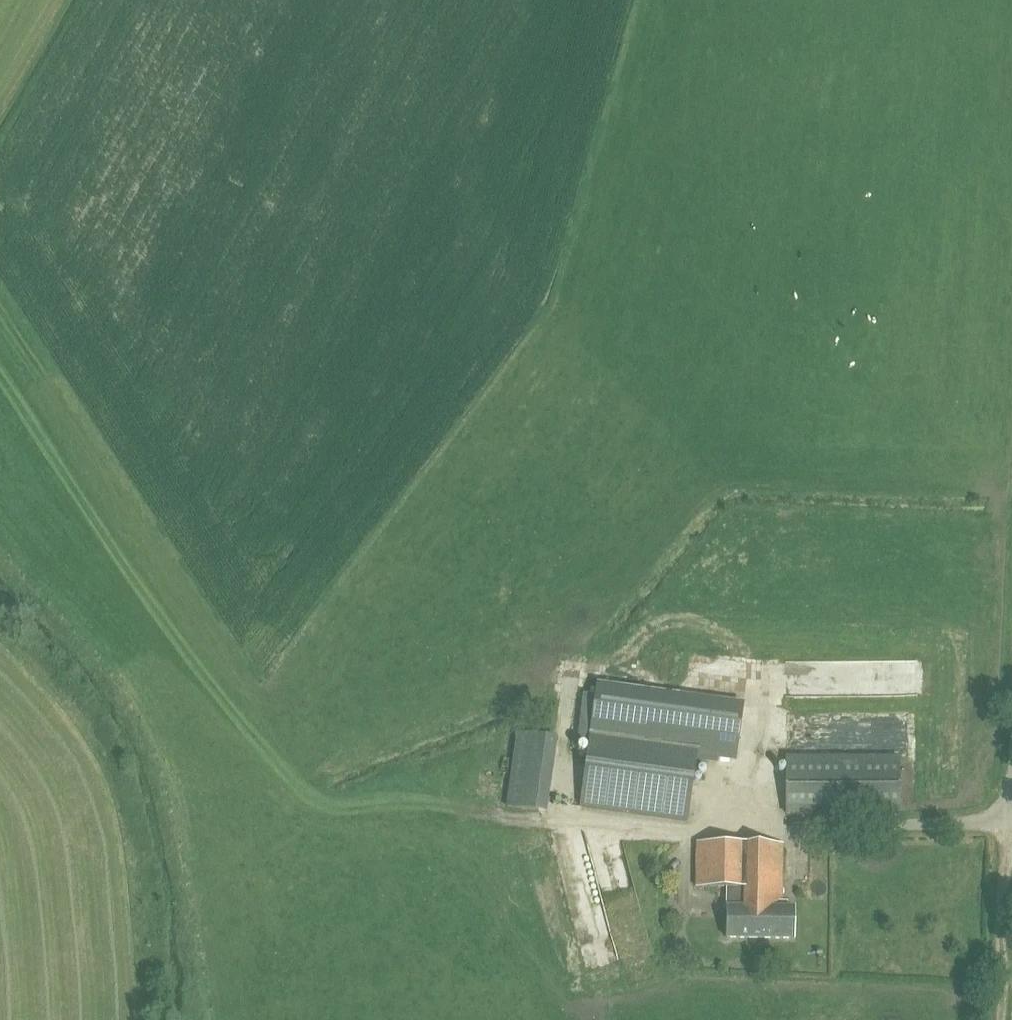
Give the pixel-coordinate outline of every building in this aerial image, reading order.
[(597,687),(581,807),(688,821),(696,759),(717,762),(718,755),(736,758),(743,707),(597,687)] [(508,807),(539,811),(549,737),(518,733),(508,807)] [(787,814),(900,814),(900,757),(787,757),(787,814)] [(782,902),(783,844),(698,843),(697,887),(728,887),(727,938),(794,939),(794,908),(788,908),(788,902),(782,902)]
